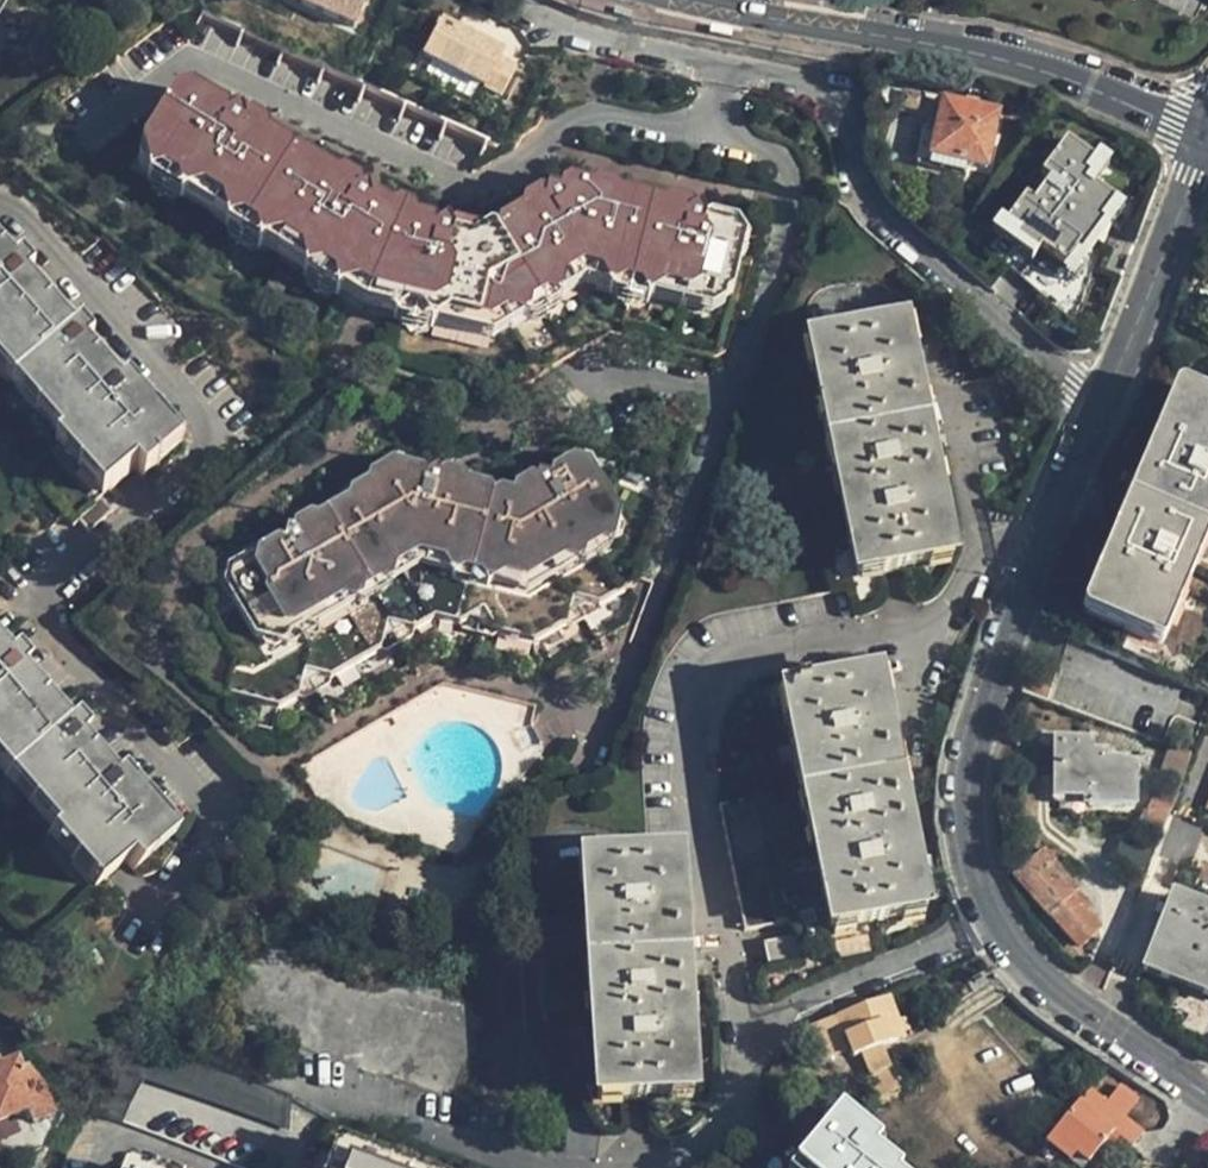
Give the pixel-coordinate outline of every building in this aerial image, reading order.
[(356,22),(365,0),(299,0),(356,22)] [(501,56),(504,48),(446,14),(424,48),(499,93),(516,65),(501,56)] [(142,134),(143,139),(154,145),(154,153),(172,165),(184,172),(192,171),(231,196),(231,203),(247,213),(264,224),(269,220),(306,244),(305,251),(323,262),(339,272),(345,268),(370,284),(389,287),(390,292),(412,297),(428,302),(433,298),(489,313),(506,304),(515,306),(533,296),(548,287),(550,279),(576,266),(603,275),(603,281),(621,286),(638,293),(645,287),(698,304),(716,298),(721,301),(728,296),(737,267),(731,261),(737,243),(734,231),(707,223),(697,227),(693,217),(682,221),(661,214),(660,209),(620,196),(616,200),(593,193),(592,186),(570,178),(564,181),(562,185),(559,190),(548,187),(544,197),(530,205),(523,204),(497,219),(498,224),(493,227),(487,225),(472,232),(446,225),(439,214),(430,219),(427,214),(403,207),(394,212),(393,206),(369,190),(364,194),(361,178),(350,183),(349,176),(325,161),(319,164),(318,156),(281,132),(272,135),(256,126),(255,113),(242,116),(241,108),(217,92),(210,94),(209,87),(192,75),(183,77),(174,94),(165,94),(142,134)] [(983,169),(995,114),(942,102),(931,158),(983,169)] [(1021,193),(991,238),(1069,290),(1125,205),(1096,186),(1110,164),(1070,137),(1029,198),(1021,193)] [(154,145),(143,139),(140,141),(141,158),(146,161),(146,171),(163,182),(172,165),(154,153),(154,145)] [(184,172),(172,165),(163,182),(176,191),(184,186),(223,210),(223,220),(238,229),(247,213),(231,203),(231,196),(192,171),(184,172)] [(264,224),(247,213),(238,229),(250,237),(260,233),(300,258),(299,267),(314,276),(323,262),(305,251),(306,244),(269,220),(264,224)] [(12,268),(0,254),(0,255),(0,268),(5,274),(12,268)] [(339,272),(323,262),(314,276),(327,285),(336,280),(364,298),(386,303),(390,310),(407,315),(412,297),(390,292),(389,287),(370,284),(345,268),(339,272)] [(548,287),(533,296),(540,310),(552,303),(556,295),(575,283),(597,290),(599,298),(617,303),(621,286),(603,281),(603,275),(576,266),(550,279),(548,287)] [(58,331),(19,289),(26,282),(12,268),(5,274),(0,268),(0,377),(59,440),(112,499),(136,477),(146,488),(163,472),(153,461),(174,441),(126,389),(118,396),(82,357),(90,350),(77,335),(68,343),(58,331)] [(638,293),(621,286),(617,303),(631,307),(637,303),(687,318),(716,298),(698,304),(645,287),(638,293)] [(428,302),(412,297),(407,315),(423,319),(430,314),(477,326),(484,335),(515,318),(522,319),(540,310),(533,296),(515,306),(506,304),(489,313),(433,298),(428,302)] [(65,324),(58,331),(68,343),(77,335),(65,324)] [(953,558),(912,358),(906,331),(809,350),(857,579),(953,558)] [(0,377),(0,387),(53,444),(59,440),(0,377)] [(1207,647),(1207,406),(1181,395),(1079,646),(1190,691),(1207,647)] [(544,474),(542,477),(540,485),(521,494),(515,493),(501,489),(494,493),(491,486),(464,479),(457,483),(441,478),(438,472),(435,467),(423,471),(420,465),(412,465),(393,474),(389,484),(373,493),(368,492),(368,490),(327,513),(326,520),(310,529),(303,528),(299,526),(296,539),(285,538),(264,550),(262,556),(256,555),(234,567),(232,572),(240,590),(220,665),(278,723),(302,703),(307,678),(327,667),(334,671),(390,634),(393,626),(407,617),(408,619),(421,622),(436,612),(463,620),(475,612),(497,618),(500,628),(537,638),(563,624),(565,611),(592,596),(603,601),(641,580),(689,445),(630,427),(557,470),(557,473),(553,476),(544,474)] [(112,499),(59,440),(53,444),(48,449),(101,509),(112,499)] [(153,461),(163,472),(184,453),(174,441),(153,461)] [(457,483),(464,479),(456,464),(438,472),(441,478),(457,483)] [(540,485),(542,477),(522,472),(515,493),(521,494),(540,485)] [(326,520),(327,513),(309,507),(303,528),(310,529),(326,520)] [(100,536),(114,522),(100,510),(88,522),(100,536)] [(12,667),(21,661),(10,648),(1,654),(12,667)] [(167,835),(128,789),(119,796),(85,756),(93,749),(81,733),(73,740),(62,727),(26,683),(34,677),(21,661),(12,667),(1,654),(0,653),(0,766),(70,850),(112,899),(118,895),(140,876),(147,885),(154,879),(143,876),(167,835)] [(899,784),(875,682),(779,705),(828,933),(925,909),(899,784)] [(70,720),(62,727),(73,740),(81,733),(70,720)] [(1104,763),(1104,755),(1090,754),(1090,748),(1057,746),(1056,795),(1088,797),(1088,808),(1132,810),(1135,769),(1129,768),(1129,765),(1104,763)] [(0,766),(0,779),(64,854),(70,850),(0,766)] [(1180,790),(1163,837),(1183,845),(1201,799),(1180,790)] [(793,917),(763,794),(716,805),(749,928),(793,917)] [(174,846),(167,835),(143,876),(154,879),(161,873),(152,863),(174,846)] [(182,856),(174,846),(152,863),(161,873),(182,856)] [(112,899),(70,850),(64,854),(59,858),(102,908),(112,899)] [(692,1039),(678,856),(643,858),(587,862),(603,1105),(695,1098),(692,1039)] [(1086,917),(1091,912),(1078,897),(1080,894),(1071,886),(1064,891),(1036,861),(1015,879),(1050,920),(1053,920),(1081,952),(1100,934),(1086,917)] [(1170,899),(1142,976),(1207,1002),(1207,913),(1170,899)] [(802,958),(795,934),(768,942),(773,965),(802,958)] [(885,1002),(832,1024),(846,1054),(849,1062),(902,1040),(885,1002)] [(846,1054),(832,1024),(806,1035),(817,1065),(846,1054)] [(128,1054),(96,1113),(116,1127),(141,1084),(179,1098),(287,1133),(288,1103),(252,1088),(200,1067),(158,1053),(133,1048),(128,1054)] [(36,1082),(25,1069),(17,1071),(14,1063),(0,1068),(0,1120),(25,1112),(30,1122),(49,1116),(36,1082)] [(1076,1085),(1039,1136),(1065,1153),(1084,1166),(1100,1147),(1094,1143),(1103,1131),(1114,1139),(1126,1147),(1138,1130),(1118,1117),(1132,1097),(1109,1080),(1094,1099),(1076,1085)] [(855,1151),(861,1144),(818,1112),(774,1167),(876,1167),(855,1151)] [(1094,1143),(1100,1147),(1106,1150),(1114,1139),(1103,1131),(1094,1143)] [(1065,1153),(1039,1136),(1034,1143),(1060,1160),(1065,1153)] [(320,1149),(312,1167),(367,1167),(320,1149)]
